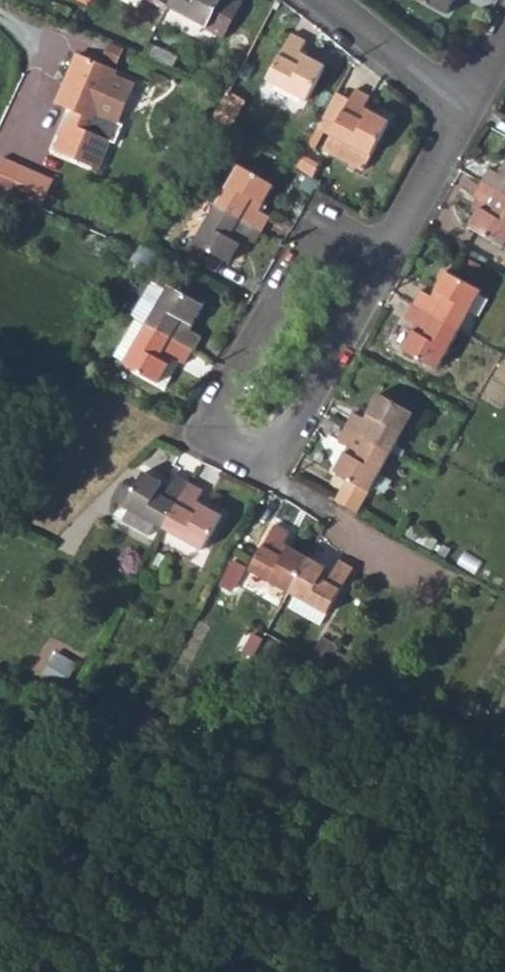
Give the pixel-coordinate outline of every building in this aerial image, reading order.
[(162,6),(217,35),(235,0),(166,0),(162,6)] [(282,40),(254,95),(293,116),(314,75),(290,62),(296,49),(282,40)] [(51,147),(96,167),(133,81),(111,72),(113,67),(76,51),(55,101),(68,107),(51,147)] [(233,125),(249,99),(232,89),(217,115),(233,125)] [(331,97),(316,126),(338,139),(353,110),(331,97)] [(338,139),(330,152),(371,175),(392,138),(363,121),(366,112),(356,106),(353,110),(338,139)] [(40,204),(52,176),(1,155),(0,157),(0,188),(40,204)] [(479,177),(504,191),(504,162),(499,172),(485,164),(479,177)] [(239,171),(217,206),(263,236),(274,218),(258,209),(270,190),(239,171)] [(479,177),(473,189),(487,197),(474,221),(504,240),(504,191),(479,177)] [(256,247),(263,236),(217,206),(188,255),(213,270),(220,259),(227,263),(240,238),(256,247)] [(420,288),(409,306),(460,334),(484,290),(448,271),(433,296),(420,288)] [(169,288),(143,330),(189,357),(199,339),(185,330),(200,306),(169,288)] [(441,369),(460,334),(409,306),(405,315),(419,323),(405,349),(441,369)] [(183,367),(189,357),(143,330),(123,363),(154,382),(157,377),(166,382),(177,364),(183,367)] [(351,413),(343,429),(394,457),(416,417),(381,396),(366,421),(351,413)] [(374,493),(394,457),(343,429),(337,440),(353,448),(339,473),(374,493)] [(117,518),(155,537),(183,487),(171,482),(163,494),(136,481),(117,518)] [(199,495),(183,487),(155,537),(195,558),(214,522),(192,510),(199,495)] [(244,585),(278,602),(302,560),(281,549),(285,539),(271,530),(244,585)] [(331,575),(302,560),(278,602),(322,625),(348,574),(335,567),(331,575)] [(56,649),(43,678),(65,688),(78,659),(56,649)]
